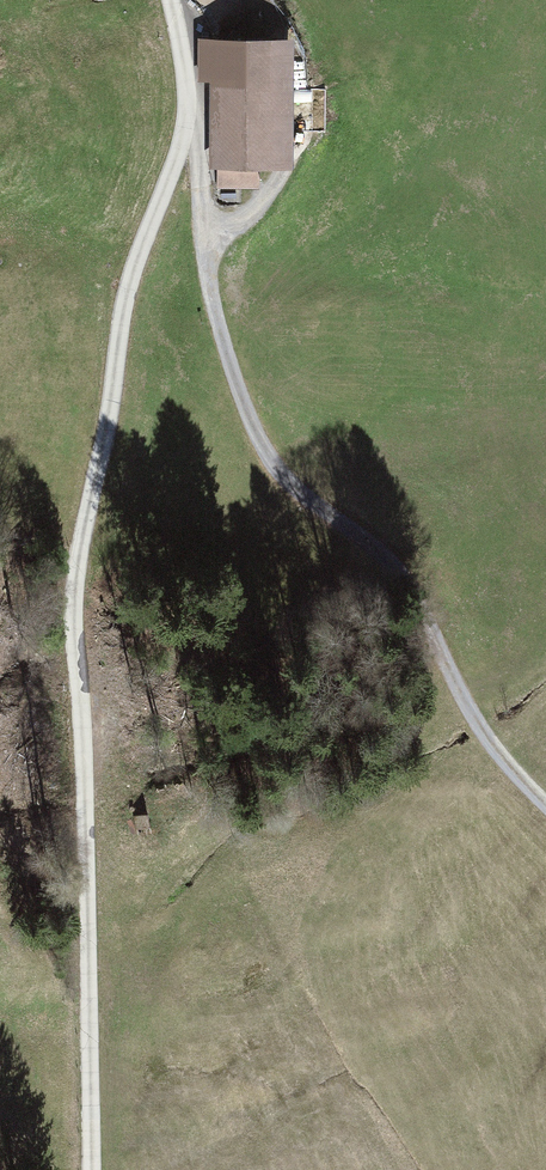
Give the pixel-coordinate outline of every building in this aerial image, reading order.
[(299,40),(207,40),(205,83),(218,84),(220,166),(227,167),(224,193),(262,193),(263,170),(298,167),(299,40)]
